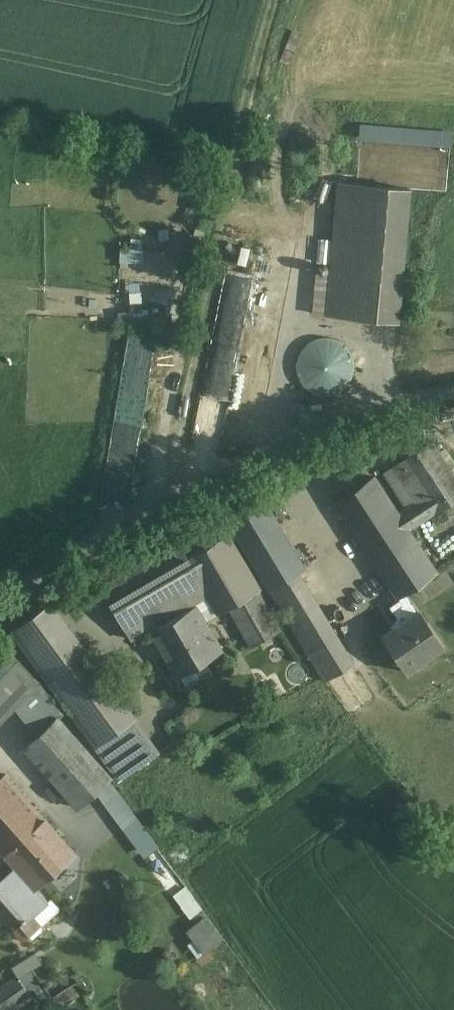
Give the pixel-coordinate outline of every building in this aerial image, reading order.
[(412,187),(341,182),(328,316),(398,320),(412,187)] [(294,256),(263,251),(258,277),(269,279),(268,285),(288,289),(294,256)] [(400,514),(409,528),(453,500),(453,473),(432,440),(384,472),(409,508),(400,514)] [(400,514),(375,476),(335,503),(402,600),(393,606),(403,622),(382,635),(408,672),(444,645),(408,592),(437,572),(409,528),(400,514)] [(261,494),(226,515),(326,681),(353,664),(298,573),(306,568),(261,494)] [(111,561),(94,572),(133,639),(149,629),(176,676),(221,649),(192,599),(206,591),(187,558),(172,531),(113,565),(111,561)] [(228,534),(187,558),(206,591),(218,613),(225,609),(244,642),(277,624),(258,590),(260,588),(228,534)] [(52,602),(10,632),(94,747),(136,717),(52,602)] [(15,706),(40,681),(19,662),(0,681),(0,721),(15,706)] [(60,708),(40,681),(15,706),(32,728),(16,742),(71,805),(94,788),(145,856),(161,846),(106,772),(55,712),(60,708)] [(136,717),(94,747),(118,781),(160,750),(136,717)] [(6,856),(14,865),(0,877),(0,893),(25,920),(49,900),(35,884),(74,850),(6,774),(0,779),(0,862),(6,856)] [(189,916),(203,909),(189,883),(175,891),(189,916)] [(205,915),(185,930),(200,953),(223,939),(205,915)] [(0,980),(0,1009),(1,1009),(30,989),(15,969),(0,980)]
